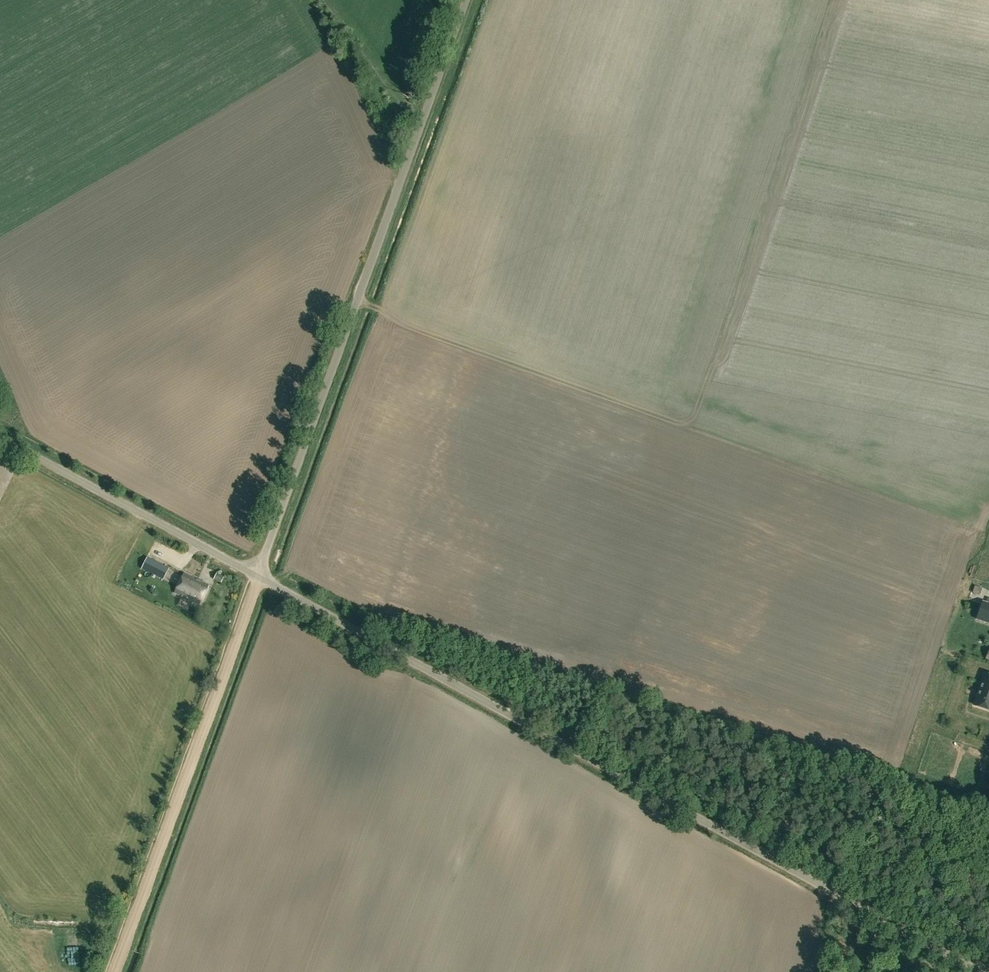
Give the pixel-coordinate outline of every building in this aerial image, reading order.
[(154,541),(148,550),(162,559),(168,550),(154,541)] [(147,558),(142,569),(148,572),(163,579),(168,568),(147,558)] [(208,585),(183,573),(174,592),(199,604),(208,585)] [(217,573),(213,580),(221,584),(225,577),(217,573)] [(977,620),(988,624),(988,605),(982,603),(977,620)] [(974,705),(988,710),(988,675),(985,674),(979,691),(980,691),(978,696),(977,696),(974,705)]
